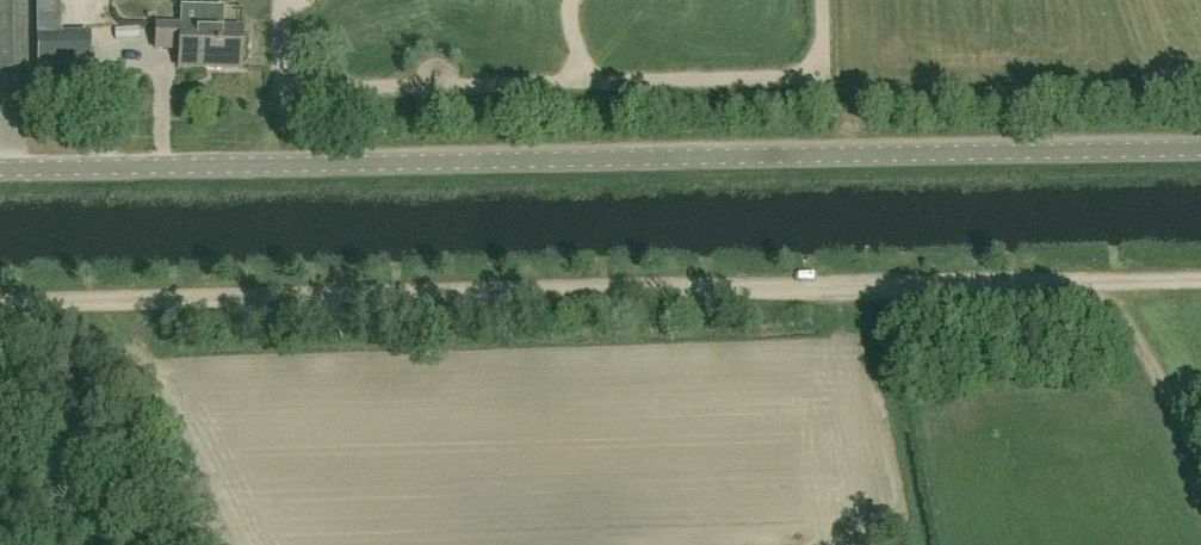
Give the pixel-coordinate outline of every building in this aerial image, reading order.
[(26,73),(25,0),(0,0),(0,73),(26,73)] [(56,0),(38,0),(39,37),(57,36),(56,0)] [(241,70),(242,24),(179,23),(179,21),(154,20),(154,50),(177,50),(177,69),(241,70)]
